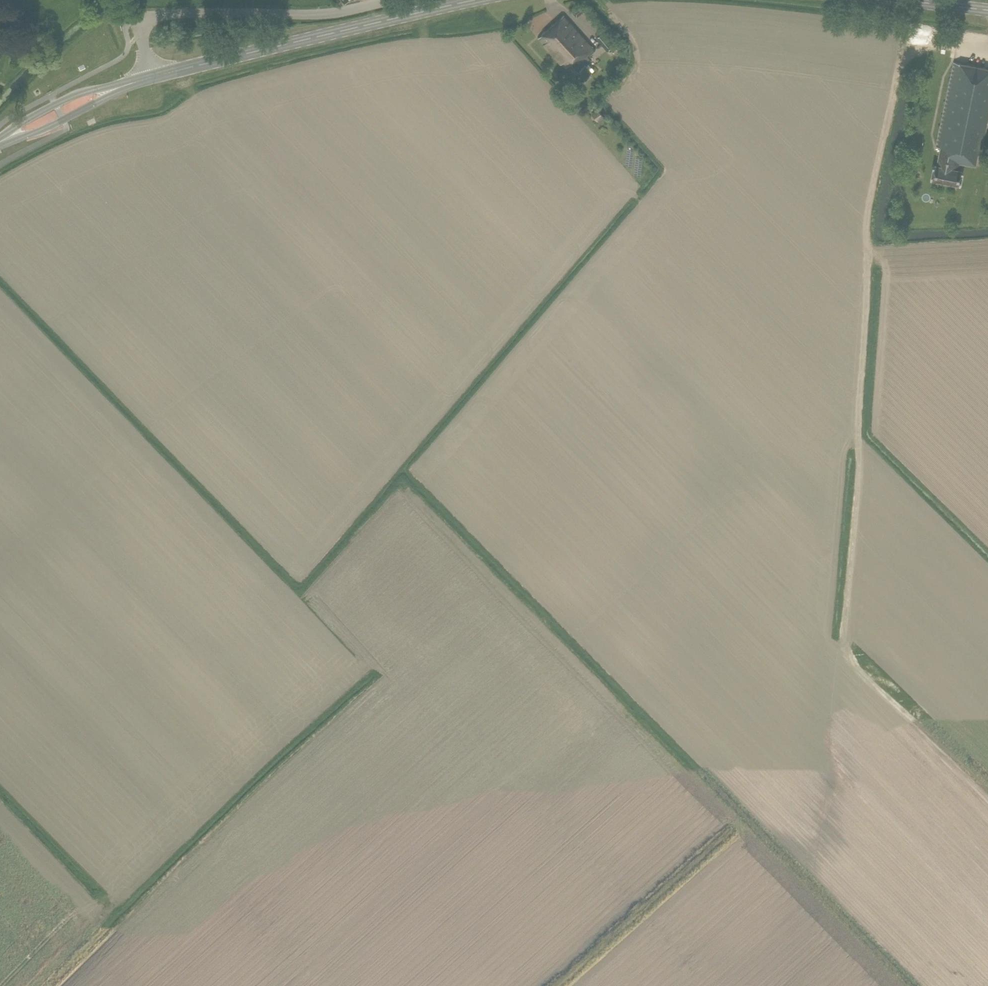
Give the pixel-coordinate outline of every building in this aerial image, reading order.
[(573,12),(577,17),(585,10),(581,5),(573,12)] [(569,66),(582,81),(591,72),(585,65),(587,63),(584,60),(595,50),(563,15),(538,38),(566,68),(569,66)] [(979,155),(979,154),(982,155),(987,126),(987,68),(957,62),(939,147),(942,148),(938,164),(935,164),(932,178),(961,184),(965,169),(959,168),(961,162),(976,165),(979,155)] [(598,121),(604,116),(599,108),(592,113),(598,121)]
